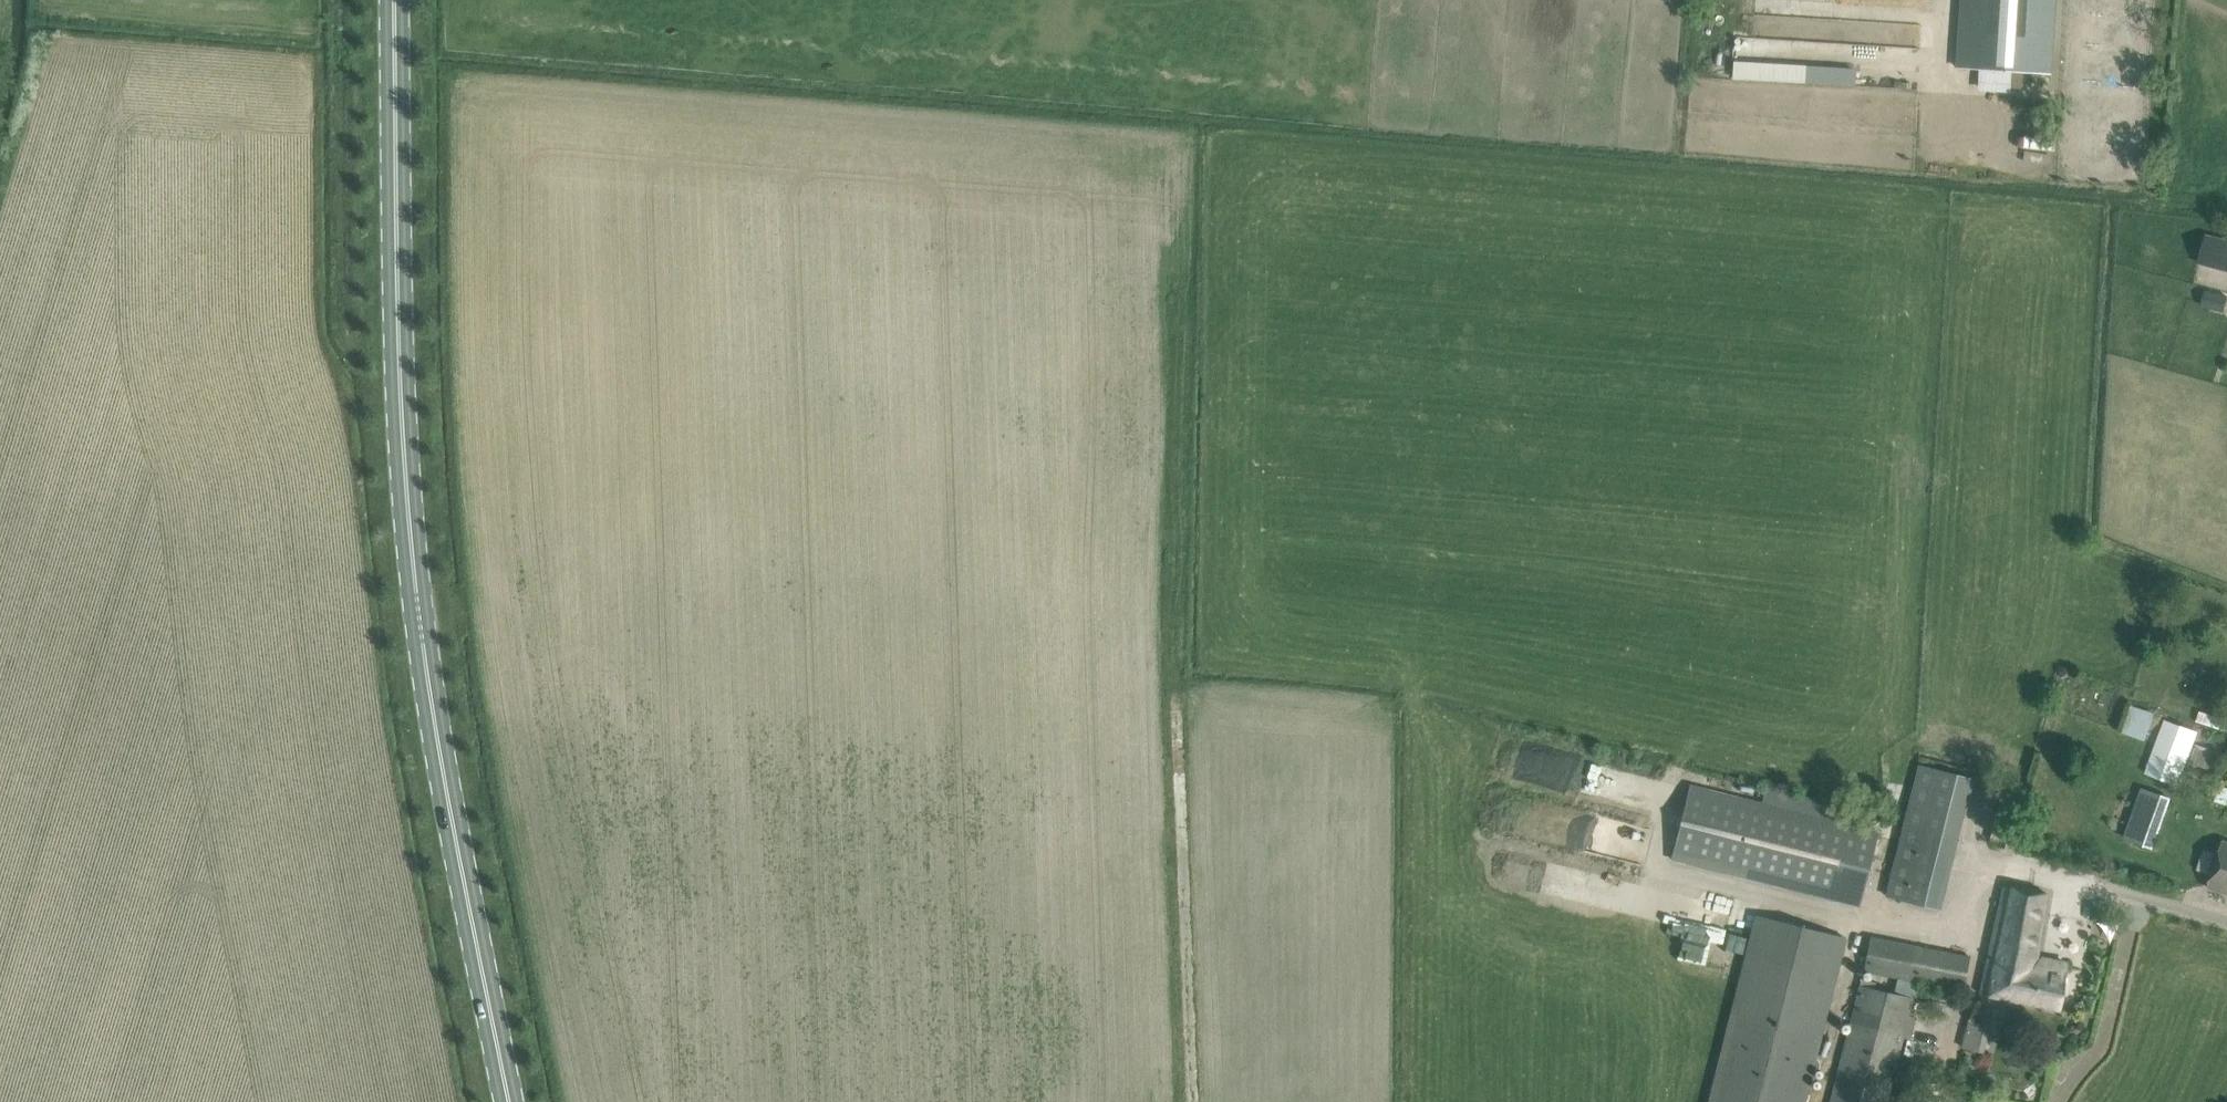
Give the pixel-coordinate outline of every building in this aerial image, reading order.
[(1959,67),(2053,74),(2058,0),(1963,0),(1959,67)] [(2226,271),(2226,238),(2207,233),(2198,263),(2226,271)] [(2201,306),(2224,313),(2226,301),(2226,296),(2206,290),(2201,306)] [(2128,702),(2117,729),(2145,740),(2156,714),(2128,702)] [(2148,774),(2179,784),(2196,732),(2166,723),(2148,774)] [(1940,908),(1959,838),(1973,778),(1923,765),(1906,824),(1888,894),(1940,908)] [(1879,831),(1864,828),(1869,810),(1764,784),(1761,801),(1691,784),(1671,858),(1747,878),(1862,905),(1879,831)] [(2153,848),(2161,827),(2172,798),(2149,788),(2137,819),(2129,839),(2153,848)] [(1511,831),(1637,860),(1644,829),(1518,801),(1511,831)] [(2226,892),(2226,842),(2223,841),(2208,886),(2226,892)] [(1693,929),(1698,914),(1718,920),(1726,896),(1684,883),(1672,922),(1693,929)] [(2048,893),(2026,890),(2006,886),(1983,995),(2059,1009),(2067,963),(2037,958),(2048,893)] [(1847,938),(1756,915),(1709,1101),(1805,1101),(1847,938)] [(1906,1036),(1911,1037),(1916,1015),(1910,1013),(1914,998),(1918,999),(1922,980),(1966,989),(1972,957),(1902,943),(1873,937),(1865,970),(1900,976),(1894,1002),(1859,994),(1852,1023),(1833,1101),(1890,1101),(1906,1036)] [(1964,1047),(1984,1050),(1989,1021),(1968,1018),(1964,1047)]
